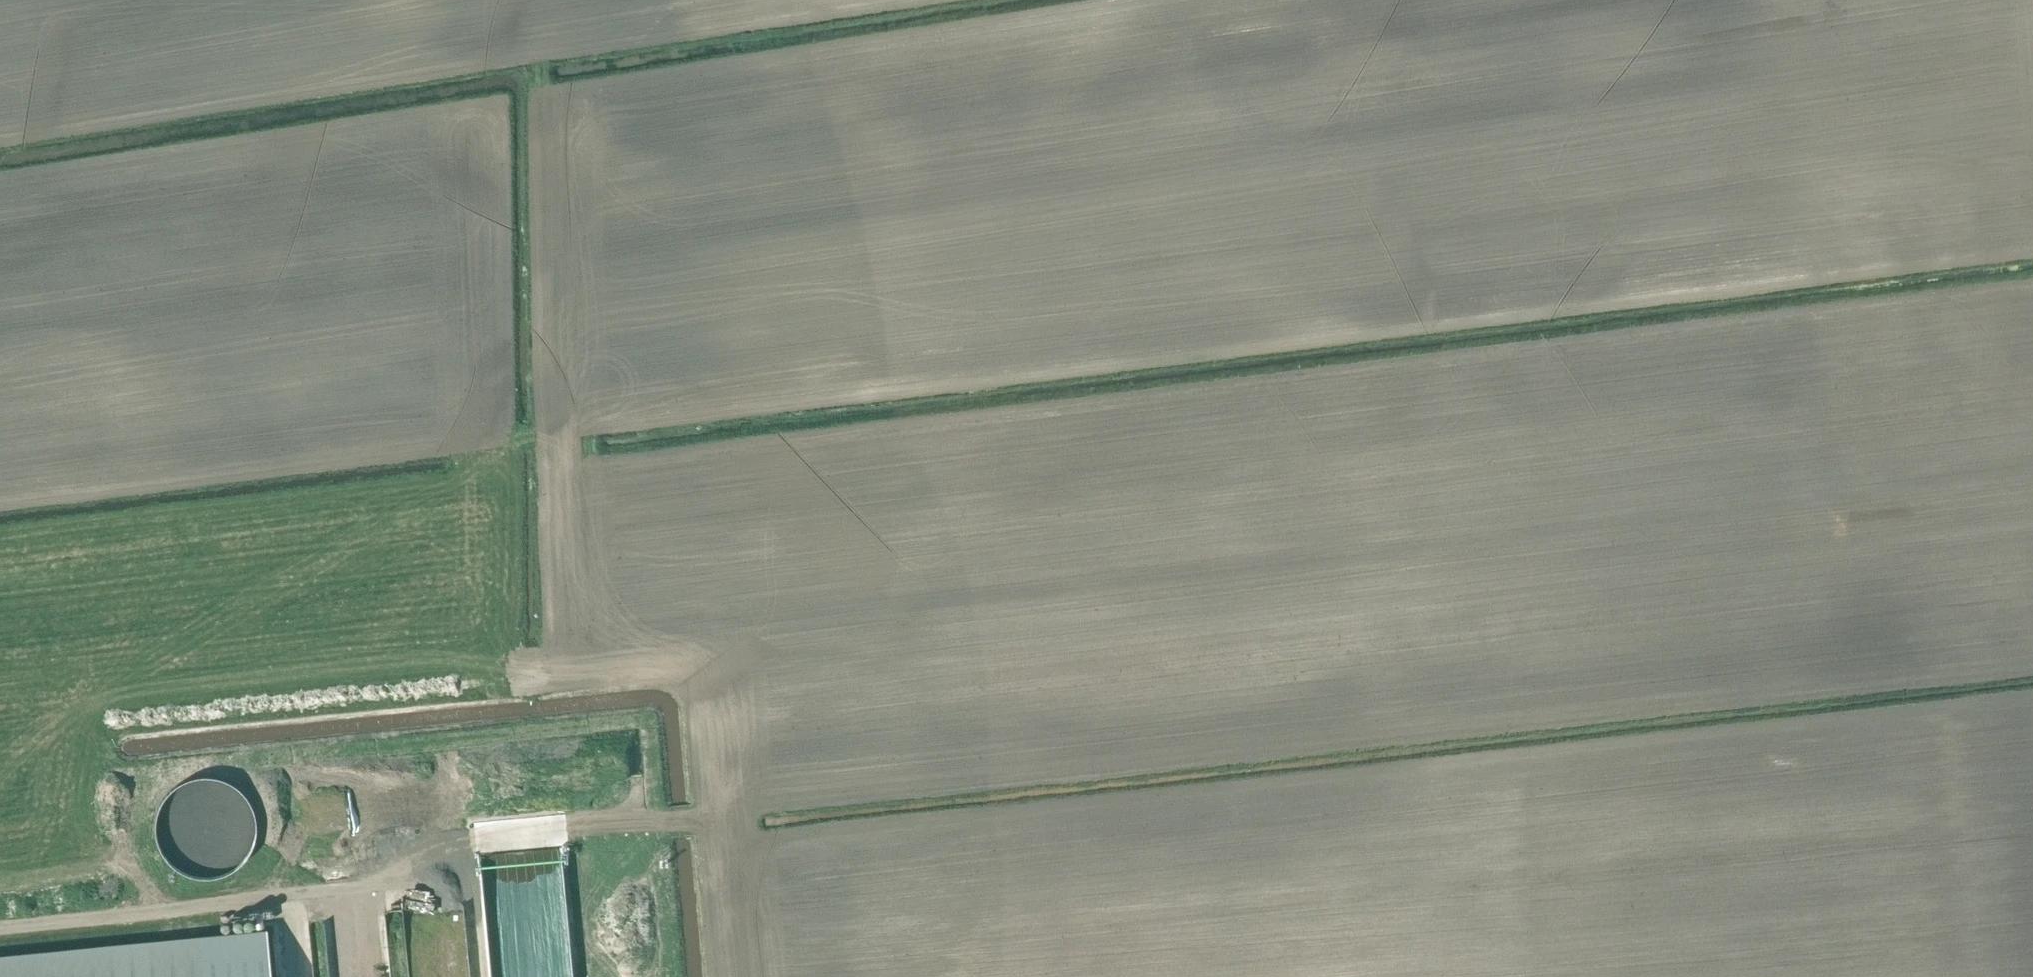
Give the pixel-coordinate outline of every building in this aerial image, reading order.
[(0,955),(0,976),(270,976),(266,929),(0,955)]
